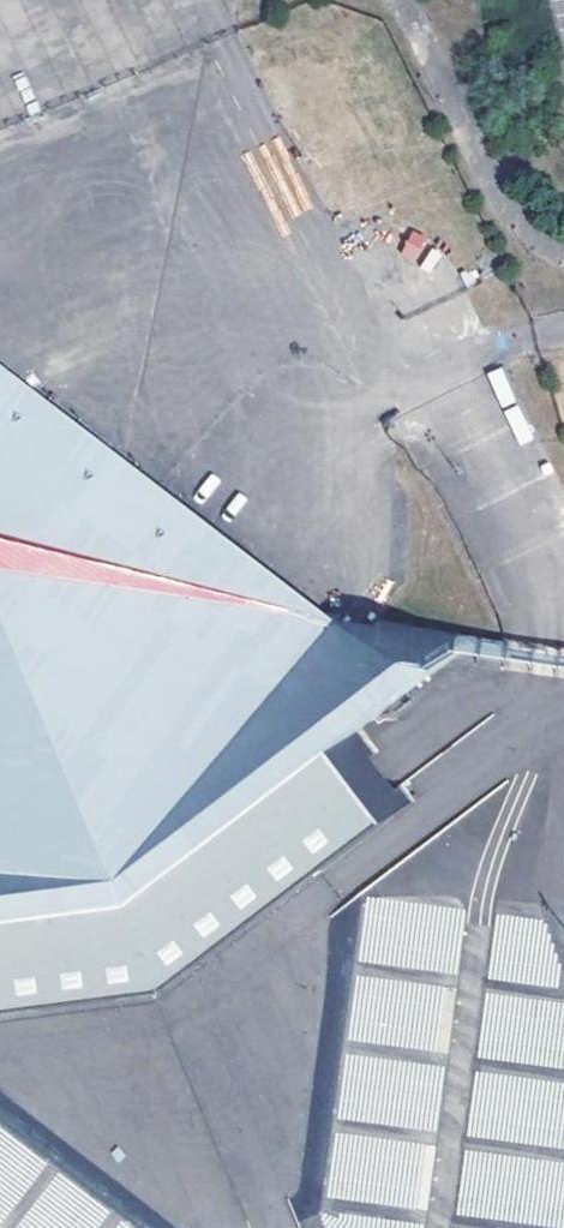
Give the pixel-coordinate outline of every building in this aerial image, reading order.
[(399,253),(416,261),(426,236),(409,229),(399,253)] [(413,687),(328,621),(0,370),(0,928),(116,913),(413,687)]
